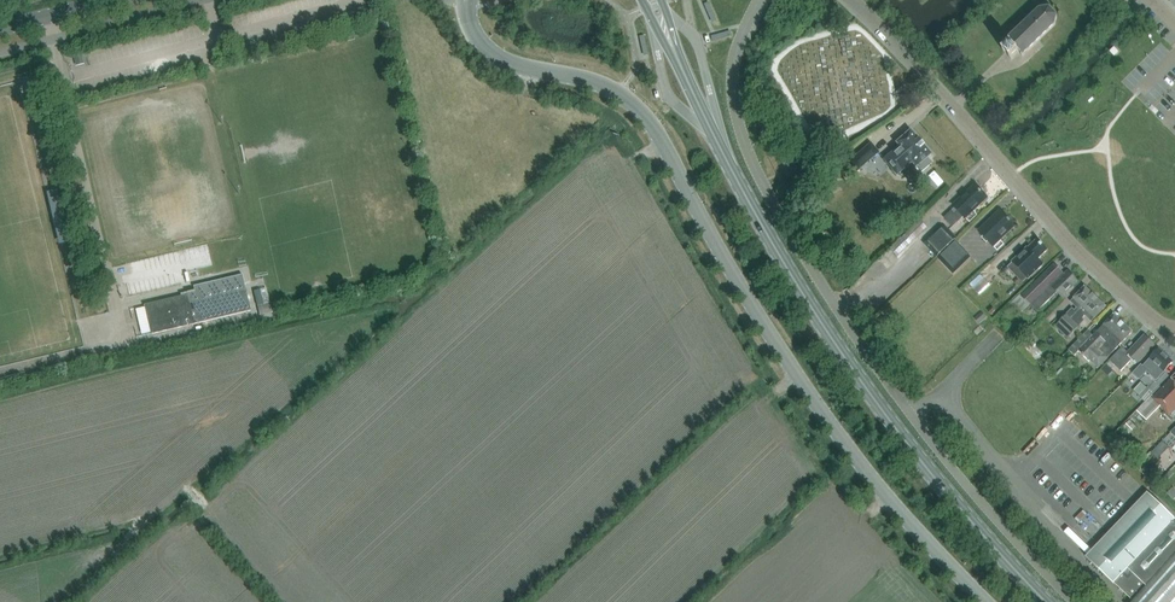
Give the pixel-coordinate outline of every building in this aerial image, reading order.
[(1050,8),(1041,9),(1008,41),(1011,45),(1004,52),(1012,59),(1019,52),(1022,56),(1055,25),(1056,15),(1050,8)] [(1110,52),(1114,57),(1118,53),(1114,48),(1110,52)] [(37,63),(38,69),(47,67),(45,61),(37,63)] [(774,76),(766,67),(758,74),(765,83),(774,76)] [(896,148),(883,159),(897,174),(912,161),(921,172),(932,163),(927,158),(931,154),(910,130),(893,145),(896,148)] [(871,142),(851,159),(860,169),(880,152),(871,142)] [(781,163),(787,176),(797,171),(791,158),(781,163)] [(950,206),(953,209),(943,218),(952,227),(964,215),(970,209),(973,211),(987,197),(975,185),(962,197),(961,196),(950,206)] [(1000,240),(1014,227),(1003,214),(996,220),(994,217),(979,231),(990,243),(997,237),(1000,240)] [(936,257),(939,254),(954,240),(957,238),(945,226),(943,228),(935,235),(934,233),(923,243),(936,257)] [(1013,262),(1013,263),(1015,262),(1022,270),(1021,271),(1021,270),(1020,270),(1029,280),(1044,266),(1038,260),(1048,251),(1038,240),(1028,249),(1027,248),(1013,262)] [(968,254),(956,242),(941,256),(938,259),(953,275),(971,257),(968,254)] [(1030,306),(1030,305),(1031,304),(1039,312),(1058,293),(1063,298),(1079,282),(1068,271),(1064,274),(1055,265),(1022,297),(1020,294),(1010,304),(1020,313),(1029,305),(1030,306)] [(188,295),(145,305),(151,334),(250,311),(242,275),(199,284),(200,289),(195,291),(194,288),(187,290),(188,295)] [(1078,326),(1072,320),(1077,315),(1084,307),(1085,308),(1096,297),(1085,286),(1075,297),(1075,296),(1070,302),(1076,308),(1073,312),(1070,309),(1066,314),(1058,322),(1070,334),(1078,326)] [(257,290),(260,305),(273,302),(270,288),(257,290)] [(1083,321),(1082,321),(1086,317),(1091,322),(1106,307),(1096,297),(1085,308),(1084,307),(1077,315),(1072,320),(1078,326),(1083,321)] [(1132,332),(1113,314),(1104,324),(1105,324),(1093,336),(1088,331),(1069,350),(1074,355),(1078,350),(1088,360),(1090,359),(1098,367),(1107,357),(1107,356),(1122,341),(1122,342),(1132,332)] [(1128,352),(1122,347),(1109,361),(1120,371),(1133,358),(1138,363),(1154,345),(1144,335),(1128,352)] [(1141,364),(1133,372),(1139,379),(1147,371),(1156,380),(1157,379),(1165,371),(1164,370),(1173,362),(1159,348),(1149,359),(1143,365),(1141,364)] [(1108,376),(1113,370),(1108,365),(1102,370),(1108,376)] [(1137,411),(1146,420),(1160,406),(1169,415),(1174,409),(1174,375),(1152,398),(1151,396),(1137,411)] [(1147,387),(1139,396),(1144,401),(1153,392),(1147,387)] [(1123,428),(1130,435),(1136,428),(1129,421),(1123,428)] [(1171,432),(1163,440),(1171,448),(1174,444),(1174,428),(1171,432)] [(1094,550),(1087,557),(1114,583),(1115,582),(1134,601),(1133,601),(1174,601),(1174,520),(1174,519),(1148,494),(1094,550)] [(1093,519),(1089,515),(1081,524),(1084,528),(1093,519)]
